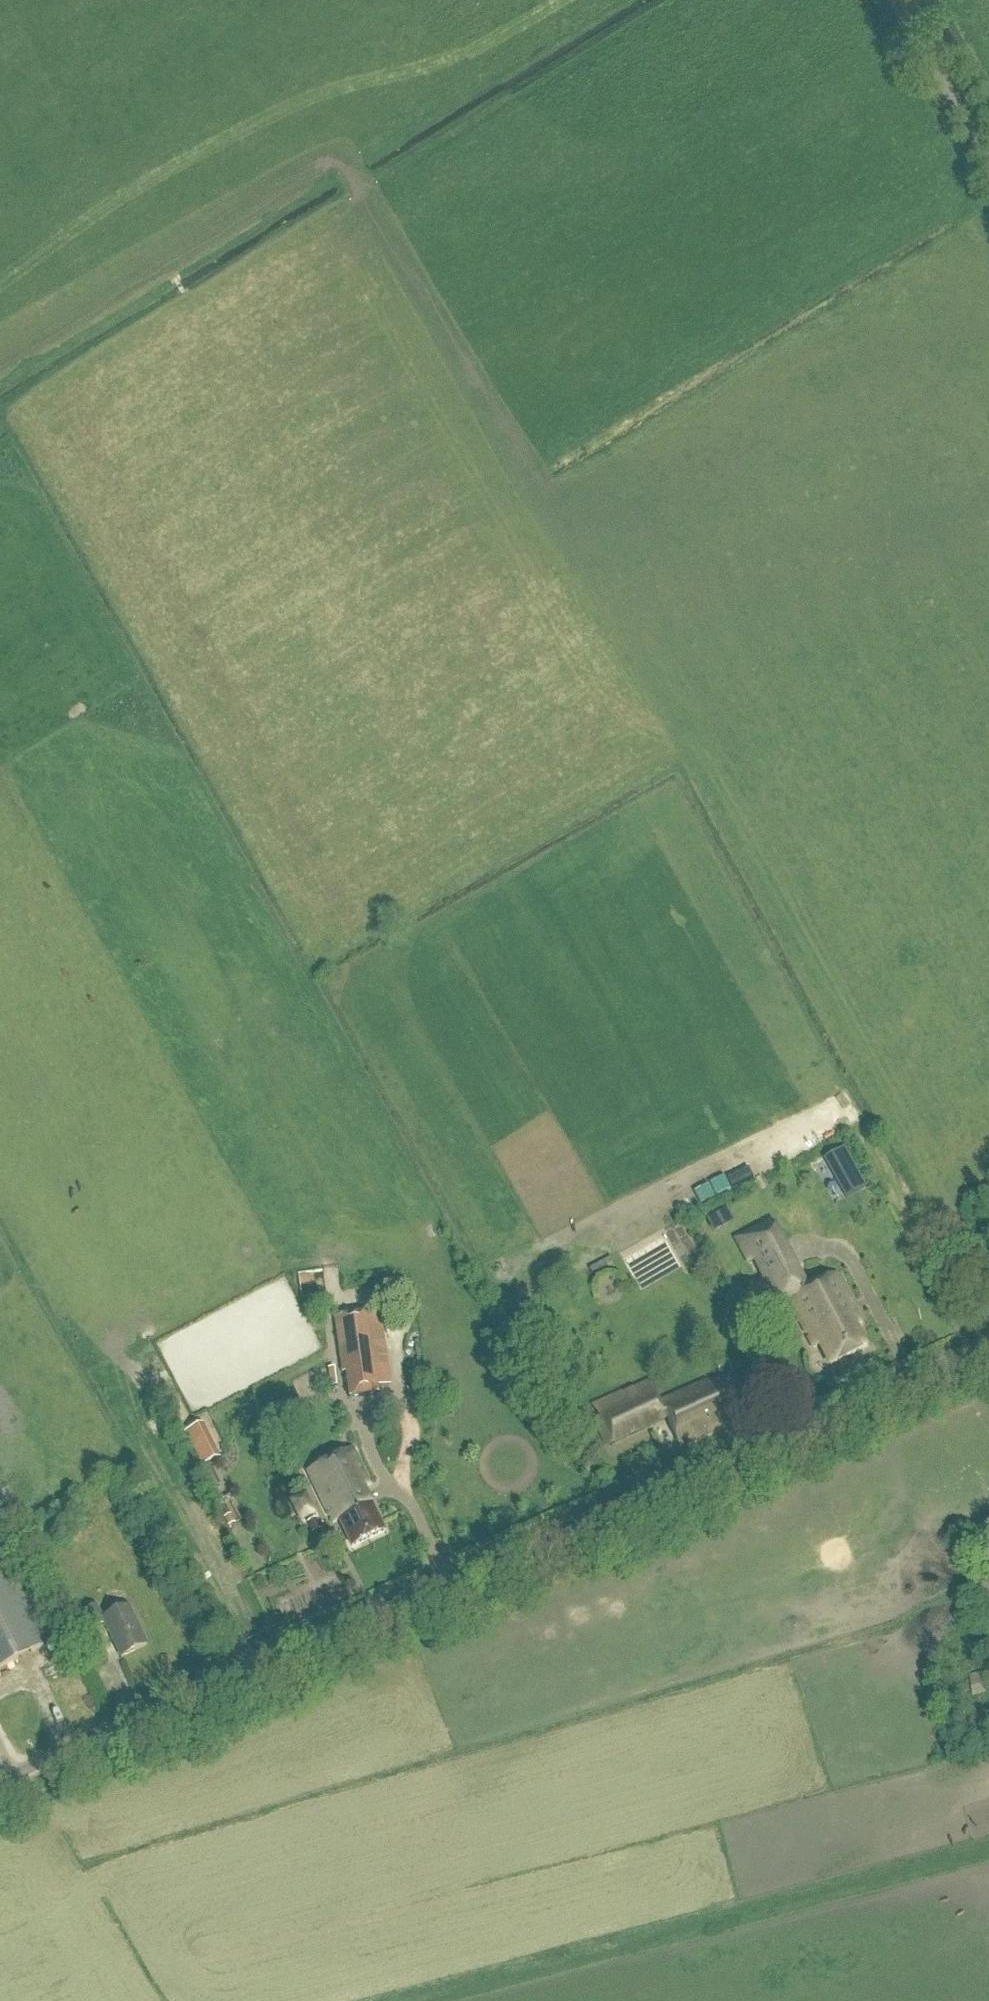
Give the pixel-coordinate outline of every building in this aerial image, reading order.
[(771,1222),(735,1240),(748,1265),(754,1262),(764,1281),(759,1285),(772,1310),(788,1302),(806,1336),(808,1334),(810,1338),(808,1339),(813,1349),(819,1346),(830,1367),(867,1348),(856,1328),(862,1325),(856,1312),(852,1314),(848,1307),(852,1305),(836,1275),(807,1290),(771,1222)] [(379,1394),(372,1343),(341,1347),(342,1354),(339,1355),(342,1375),(346,1374),(349,1398),(379,1394)] [(727,1362),(716,1367),(720,1377),(731,1372),(727,1362)] [(667,1420),(680,1448),(726,1427),(724,1422),(749,1411),(733,1377),(709,1388),(706,1383),(660,1404),(651,1384),(623,1397),(622,1394),(593,1408),(596,1421),(607,1448),(667,1420)] [(203,1425),(184,1434),(200,1468),(219,1459),(203,1425)] [(352,1548),(384,1532),(363,1489),(369,1486),(352,1451),(308,1473),(333,1524),(339,1521),(352,1548)] [(316,1519),(306,1524),(312,1535),(322,1530),(316,1519)] [(53,1643),(0,1542),(0,1671),(53,1643)] [(121,1659),(147,1646),(128,1607),(103,1620),(97,1607),(85,1612),(94,1630),(105,1625),(121,1659)] [(988,1694),(988,1673),(971,1676),(975,1697),(988,1694)]
